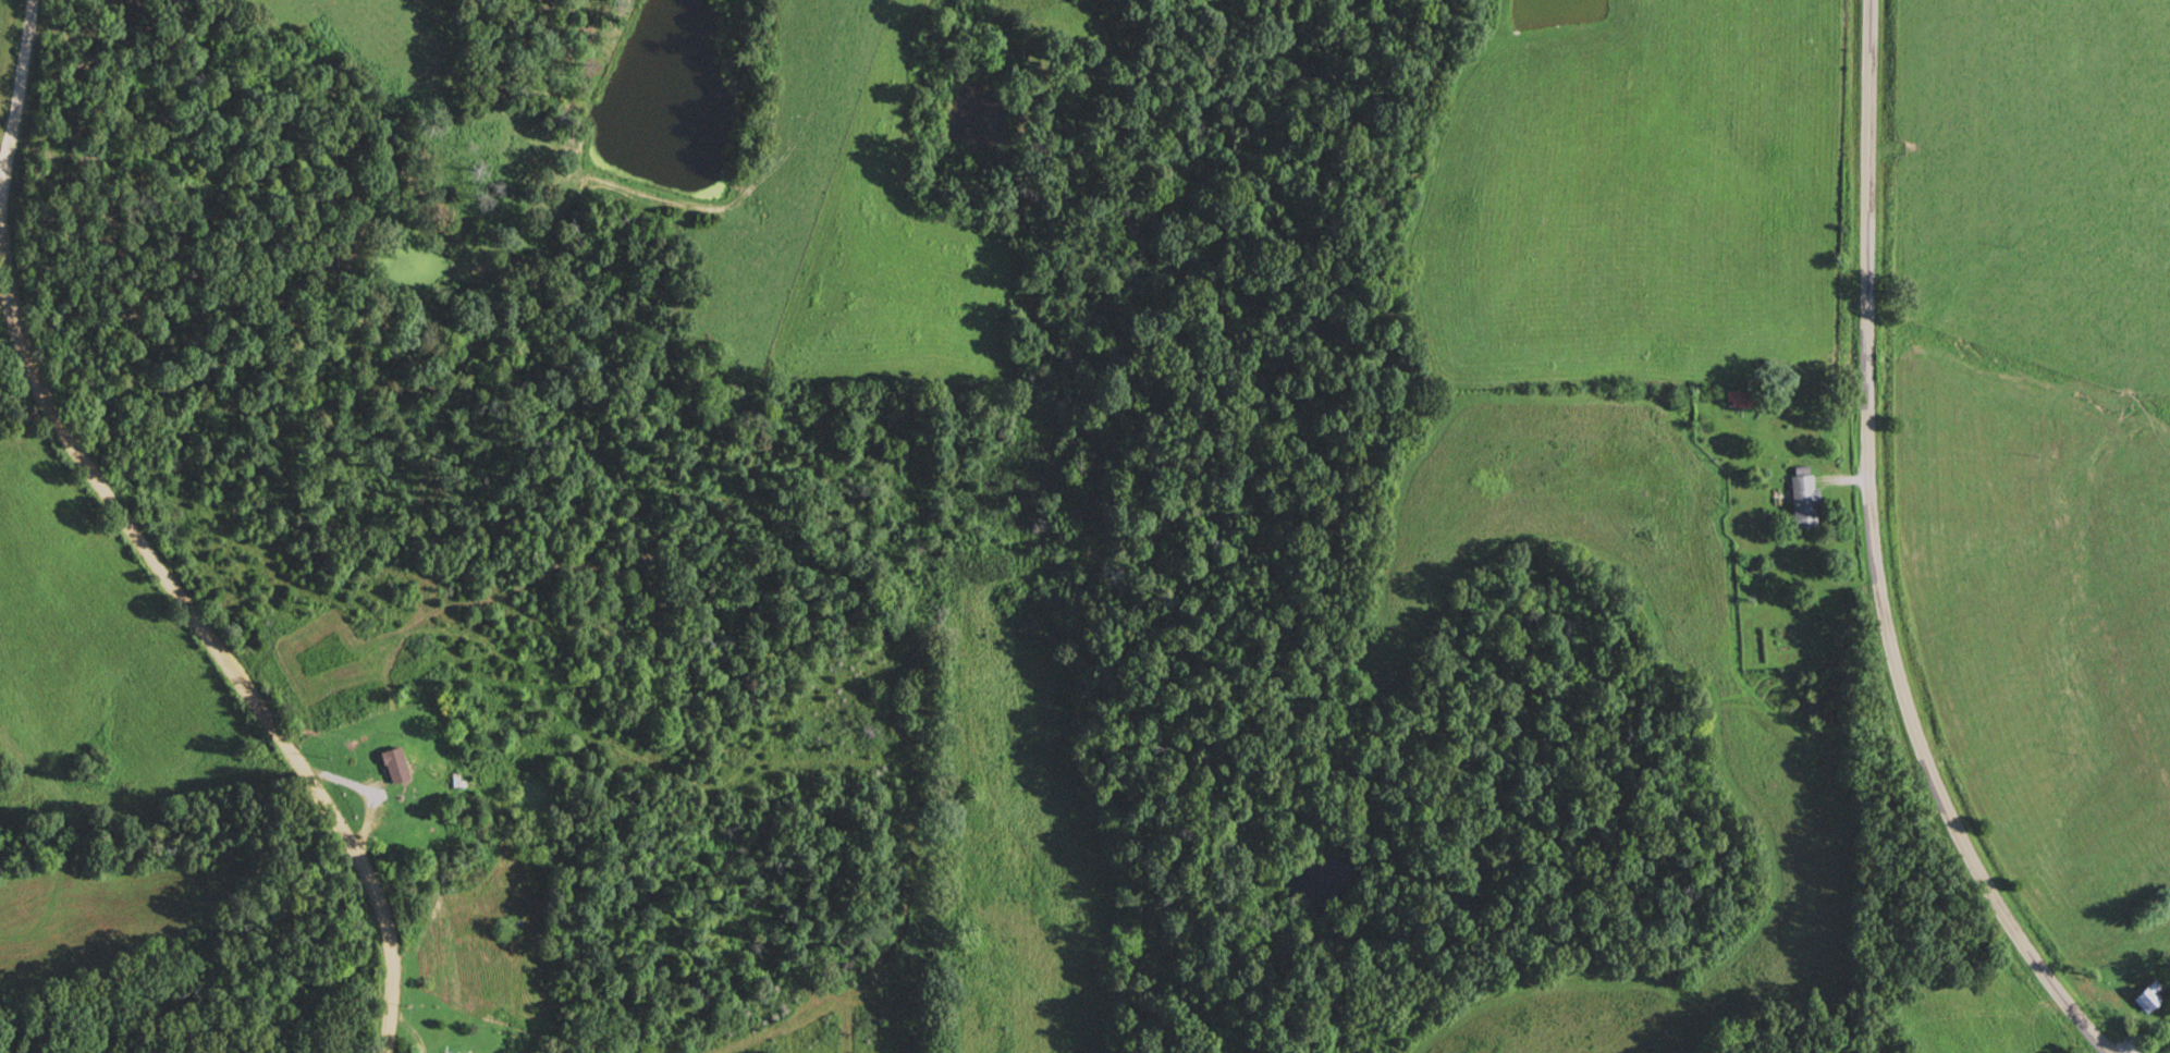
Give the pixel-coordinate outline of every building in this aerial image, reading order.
[(1764,407),(1764,391),(1730,391),(1730,407),(1764,407)] [(1796,527),(1824,526),(1823,486),(1817,487),(1817,475),(1794,476),(1796,527)] [(414,776),(402,747),(384,754),(395,783),(414,776)] [(2143,1012),(2168,995),(2154,977),(2130,995),(2143,1012)]
